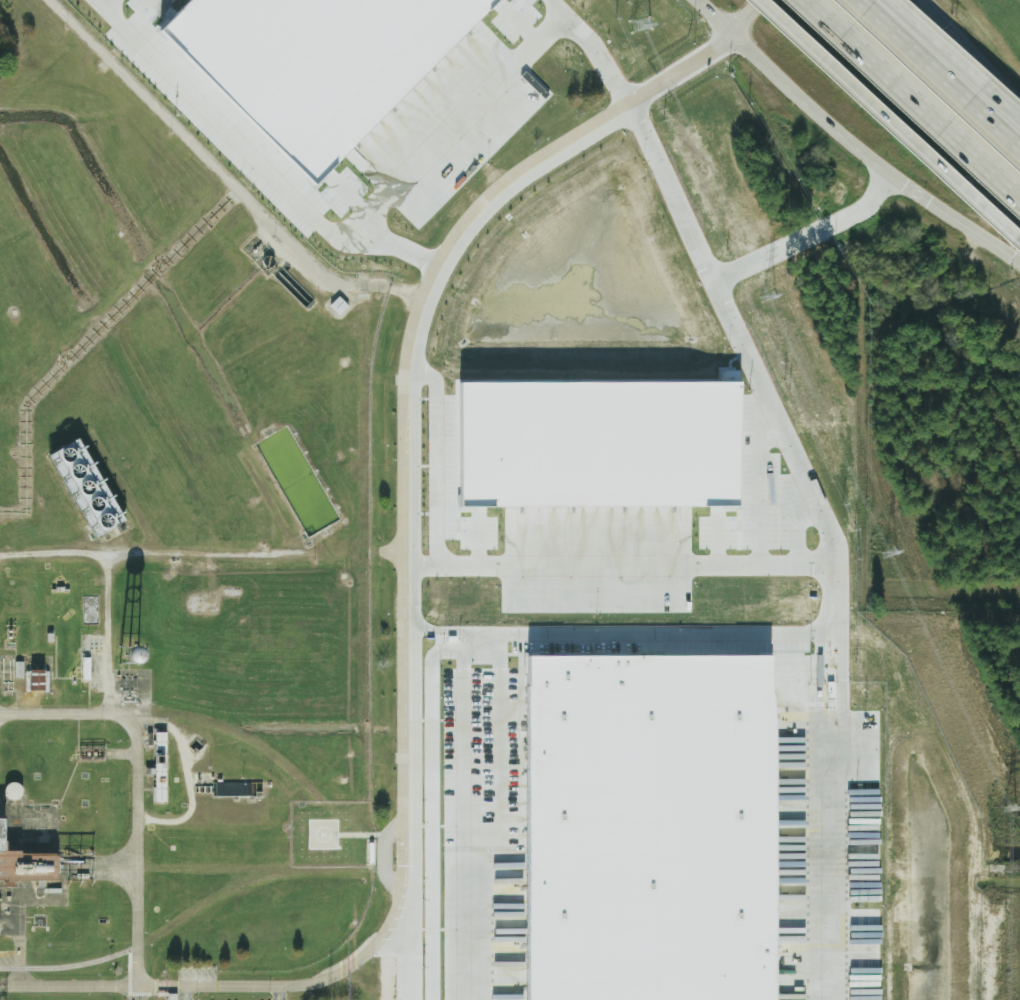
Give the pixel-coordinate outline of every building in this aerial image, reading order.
[(160,31),(189,0),(488,0),(316,180),(160,31)] [(459,508),(458,384),(740,382),(741,506),(459,508)] [(48,456),(78,439),(125,522),(96,539),(48,456)] [(772,655),(773,999),(527,999),(526,655),(772,655)] [(91,658),(81,658),(81,680),(91,680),(91,658)] [(24,661),(14,662),(14,678),(24,678),(24,661)] [(49,691),(49,669),(33,669),(33,691),(49,691)] [(168,732),(154,732),(155,771),(153,771),(153,802),(169,802),(168,732)] [(59,884),(0,884),(0,820),(7,820),(7,852),(59,852),(59,868),(59,884)]
